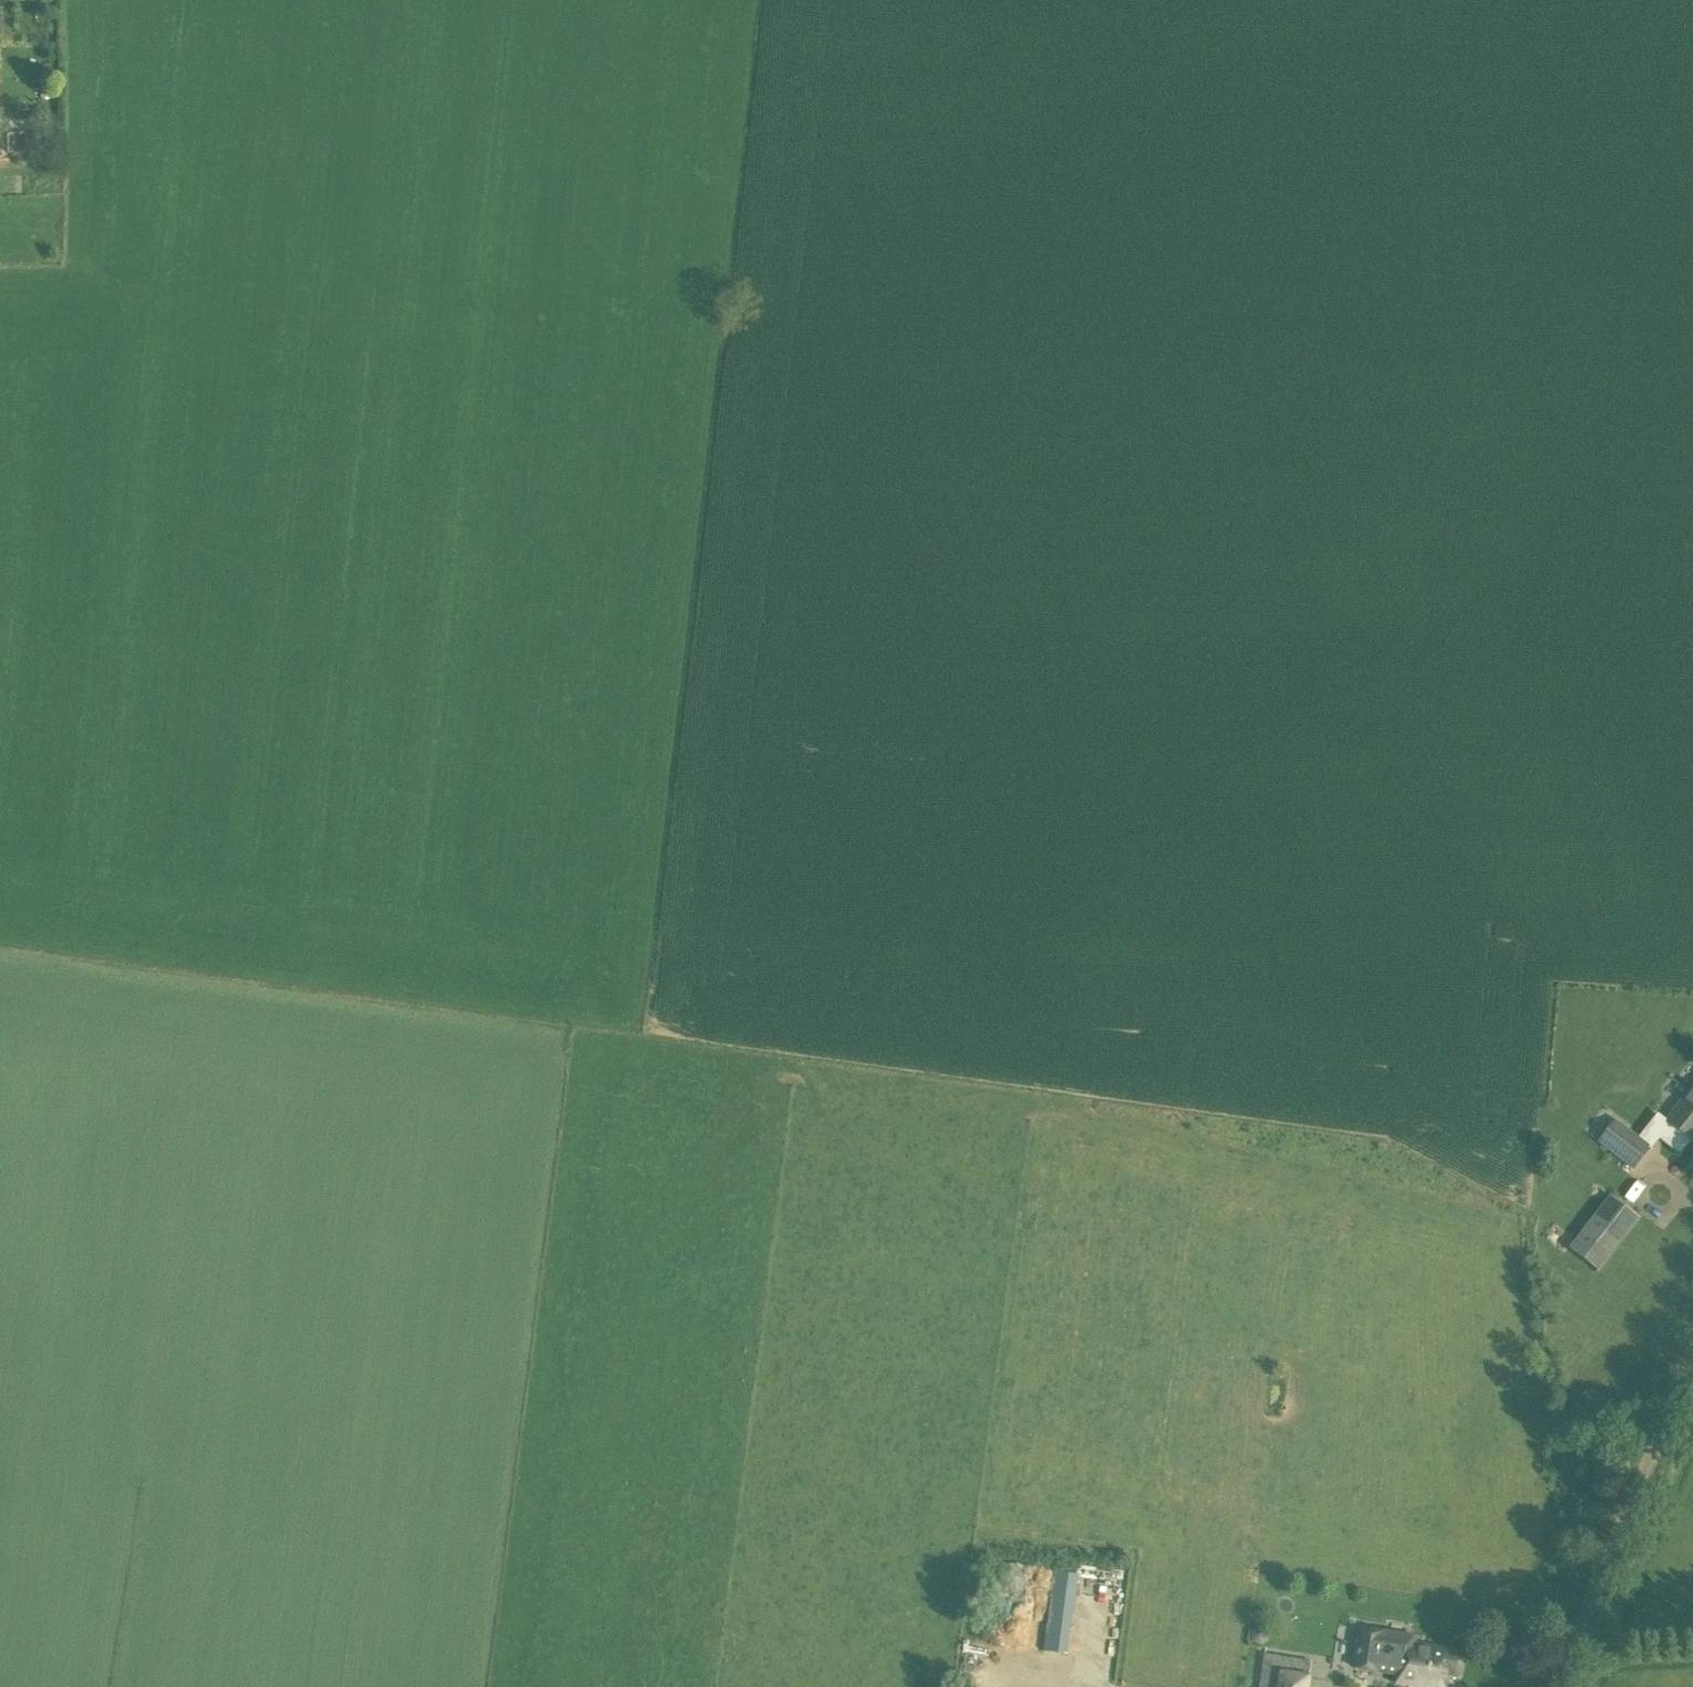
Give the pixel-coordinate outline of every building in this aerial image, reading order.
[(1659,1139),(1679,1155),(1690,1140),(1692,1142),(1692,1087),(1667,1121),(1666,1121),(1670,1124),(1659,1139)] [(1615,1119),(1597,1142),(1633,1170),(1652,1148),(1638,1137),(1615,1119)] [(1598,1271),(1639,1218),(1611,1196),(1570,1249),(1598,1271)] [(1585,1462),(1591,1451),(1580,1446),(1574,1457),(1585,1462)] [(1462,1668),(1464,1652),(1410,1644),(1412,1634),(1360,1627),(1355,1663),(1379,1667),(1381,1653),(1399,1655),(1395,1683),(1415,1686),(1416,1681),(1445,1686),(1448,1666),(1462,1668)] [(1311,1662),(1264,1654),(1259,1686),(1307,1686),(1311,1662)]
